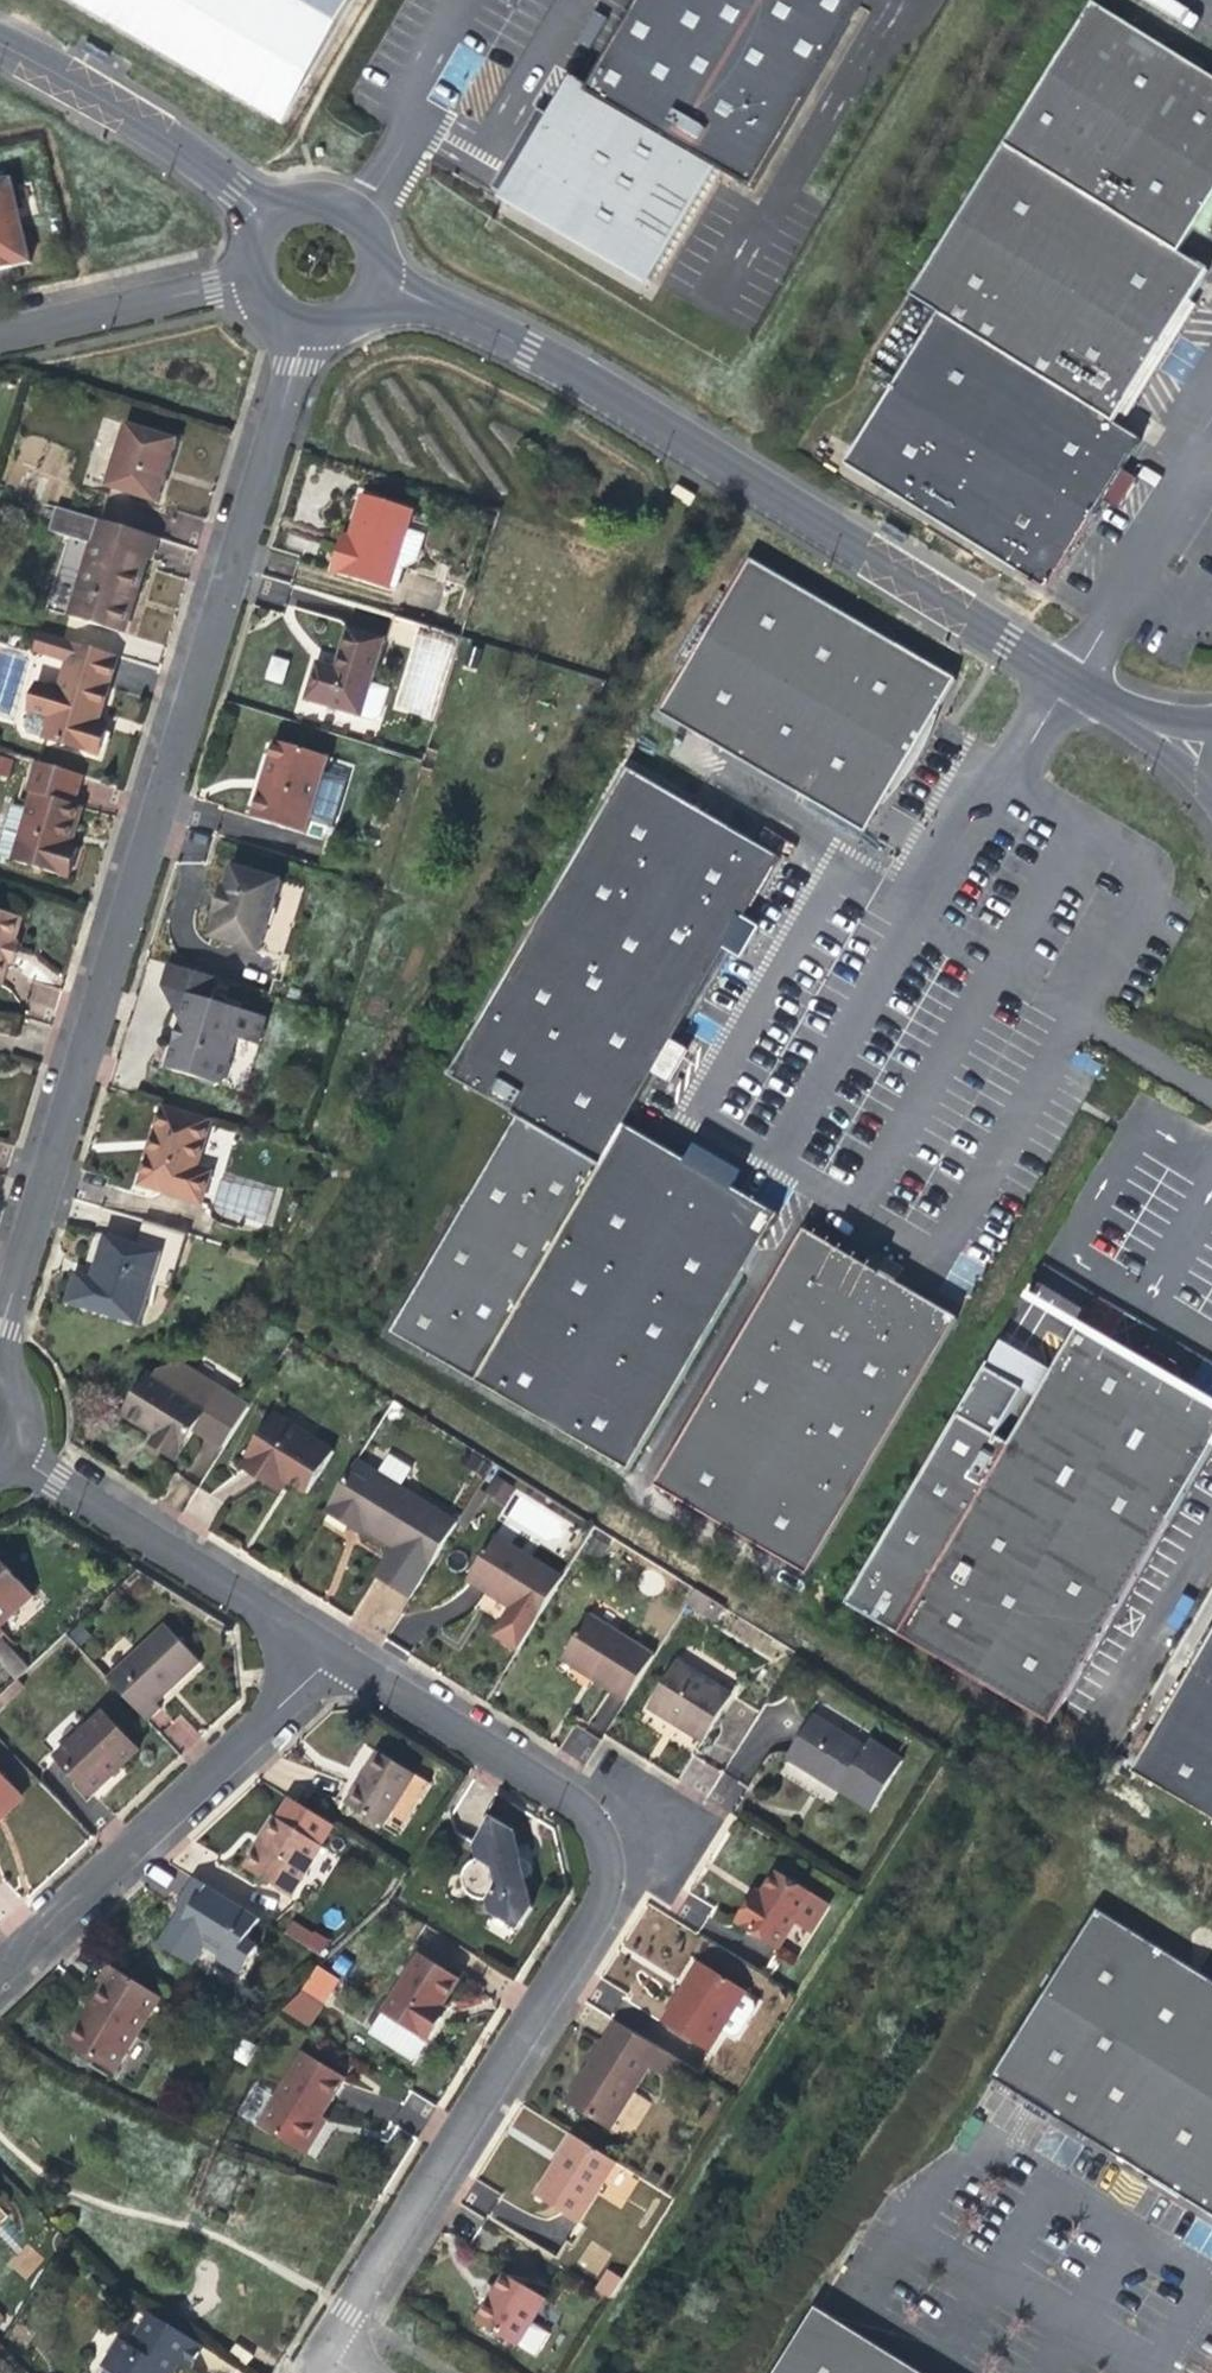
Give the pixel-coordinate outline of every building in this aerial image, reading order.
[(284,119),(348,0),(62,0),(284,119)] [(585,89),(565,78),(497,194),(645,281),(714,164),(749,184),(857,0),(635,0),(585,89)] [(1211,187),(1211,83),(1084,2),(998,140),(1173,249),(1186,229),(1204,200),(1211,187)] [(1201,266),(1173,249),(998,140),(903,293),(930,310),(938,313),(1108,419),(1118,401),(1142,363),(1149,351),(1160,333),(1197,272),(1201,266)] [(26,247),(10,175),(0,177),(0,253),(26,247)] [(1204,200),(1186,229),(1201,239),(1207,229),(1211,220),(1211,205),(1204,200)] [(0,253),(0,261),(4,260),(28,254),(26,247),(0,253)] [(843,464),(1047,591),(1092,520),(1141,440),(1108,419),(938,313),(889,391),(843,464)] [(104,484),(154,500),(163,468),(173,437),(123,421),(104,484)] [(675,483),(670,491),(679,497),(678,499),(685,504),(691,494),(675,483)] [(347,544),(340,541),(331,571),(392,589),(399,564),(409,529),(415,509),(362,493),(350,533),(347,544)] [(131,588),(137,590),(142,572),(147,556),(153,558),(159,536),(98,517),(69,612),(119,627),(131,588)] [(426,534),(409,529),(399,564),(405,566),(419,558),(426,534)] [(341,536),(340,541),(347,544),(350,533),(343,531),(341,536)] [(659,710),(867,832),(902,770),(914,749),(920,738),(956,676),(749,556),(659,710)] [(398,591),(405,566),(399,564),(392,589),(398,591)] [(125,629),(137,590),(131,588),(119,627),(125,629)] [(306,699),(364,717),(372,689),(388,636),(348,624),(339,652),(335,665),(318,659),(306,699)] [(100,682),(110,651),(70,639),(38,629),(33,648),(64,658),(55,688),(34,682),(26,709),(29,709),(24,726),(22,731),(40,737),(40,739),(93,754),(102,723),(95,721),(89,719),(93,707),(98,709),(106,684),(100,682)] [(454,642),(418,631),(396,703),(432,715),(454,642)] [(115,652),(110,651),(100,682),(106,684),(115,652)] [(270,655),(264,679),(281,684),(288,660),(270,655)] [(372,689),(364,717),(376,720),(383,717),(389,694),(372,689)] [(89,719),(95,721),(96,715),(98,709),(93,707),(89,719)] [(247,810),(303,827),(325,755),(270,738),(257,777),(247,810)] [(25,787),(30,789),(72,801),(80,772),(34,758),(25,787)] [(447,1072),(601,1162),(625,1122),(655,1071),(673,1039),(693,1006),(727,947),(747,914),(781,855),(626,764),(447,1072)] [(321,774),(311,820),(333,825),(343,779),(321,774)] [(19,826),(67,840),(72,822),(78,803),(72,801),(30,789),(19,826)] [(67,840),(19,826),(10,856),(64,872),(73,842),(67,840)] [(211,936),(262,952),(284,880),(233,864),(226,886),(222,885),(216,903),(213,913),(217,915),(211,936)] [(6,956),(7,954),(4,953),(8,937),(12,938),(12,937),(19,913),(0,907),(0,976),(6,956)] [(757,921),(747,914),(727,947),(738,954),(748,937),(757,921)] [(7,954),(6,956),(12,957),(14,950),(17,938),(12,937),(12,938),(8,937),(4,953),(7,954)] [(160,981),(183,1015),(189,992),(209,998),(215,973),(167,958),(160,981)] [(266,1017),(209,998),(189,992),(183,1015),(178,1033),(168,1067),(201,1077),(201,1080),(216,1084),(219,1082),(224,1079),(227,1080),(232,1063),(228,1062),(236,1035),(258,1043),(266,1017)] [(15,1035),(19,1020),(0,1015),(0,1031),(15,1035)] [(685,1046),(673,1039),(655,1071),(667,1078),(675,1064),(685,1046)] [(138,1179),(200,1198),(209,1167),(196,1163),(211,1115),(162,1100),(151,1137),(138,1179)] [(683,1156),(625,1122),(601,1162),(595,1171),(514,1127),(387,1335),(629,1469),(779,1211),(717,1175),(683,1156)] [(692,1141),(683,1156),(717,1175),(725,1161),(709,1151),(692,1141)] [(135,1240),(160,1248),(177,1253),(184,1229),(142,1217),(135,1240)] [(819,1235),(805,1227),(654,1483),(669,1492),(809,1574),(959,1316),(897,1280),(867,1262),(819,1235)] [(151,1280),(160,1248),(135,1240),(103,1231),(96,1253),(90,1273),(73,1268),(64,1299),(138,1321),(151,1280)] [(167,1285),(177,1253),(160,1248),(151,1280),(167,1285)] [(874,1248),(867,1262),(897,1280),(905,1266),(890,1257),(874,1248)] [(1181,1385),(1127,1354),(1077,1325),(1009,1442),(984,1427),(956,1411),(899,1507),(845,1600),(1053,1722),(1211,1448),(1211,1403),(1181,1385)] [(1149,1348),(1127,1354),(1181,1385),(1178,1364),(1158,1353),(1149,1348)] [(159,1358),(149,1373),(203,1409),(194,1423),(225,1443),(250,1403),(176,1357),(159,1358)] [(203,1409),(149,1373),(145,1370),(120,1406),(145,1423),(154,1429),(149,1437),(173,1454),(194,1423),(203,1409)] [(961,1401),(956,1411),(984,1427),(990,1417),(961,1401)] [(277,1409),(247,1456),(271,1471),(283,1478),(285,1474),(304,1486),(331,1443),(277,1409)] [(350,1522),(354,1515),(364,1521),(394,1540),(374,1571),(409,1592),(457,1517),(357,1454),(324,1506),(350,1522)] [(359,1528),(364,1521),(354,1515),(350,1522),(354,1525),(359,1528)] [(534,1617),(563,1571),(494,1528),(465,1574),(495,1593),(511,1603),(534,1617)] [(16,1609),(8,1600),(22,1586),(0,1562),(0,1624),(16,1609)] [(31,1595),(22,1586),(8,1600),(16,1609),(31,1595)] [(518,1644),(534,1617),(511,1603),(494,1630),(518,1644)] [(590,1609),(565,1649),(597,1669),(594,1673),(602,1679),(627,1694),(654,1649),(590,1609)] [(1211,1815),(1211,1615),(1126,1765),(1211,1815)] [(101,1684),(140,1727),(153,1714),(148,1709),(169,1689),(192,1668),(158,1631),(101,1684)] [(0,1645),(0,1667),(15,1682),(26,1672),(0,1645)] [(597,1669),(565,1649),(562,1654),(594,1673),(597,1669)] [(680,1659),(649,1707),(676,1724),(704,1741),(735,1693),(680,1659)] [(18,1687),(14,1683),(0,1696),(0,1704),(18,1687)] [(864,1742),(812,1710),(785,1752),(818,1772),(820,1768),(831,1775),(840,1781),(838,1784),(872,1805),(903,1755),(869,1734),(864,1742)] [(105,1713),(58,1757),(93,1794),(117,1771),(140,1750),(105,1713)] [(563,1750),(586,1762),(598,1739),(575,1727),(563,1750)] [(386,1818),(414,1771),(377,1748),(361,1774),(345,1799),(383,1822),(386,1818)] [(428,1780),(414,1771),(386,1818),(400,1826),(428,1780)] [(12,1792),(0,1779),(0,1804),(12,1792)] [(12,1792),(0,1804),(0,1817),(19,1799),(12,1792)] [(495,1811),(478,1837),(481,1851),(473,1855),(468,1861),(466,1868),(466,1875),(468,1882),(473,1888),(478,1891),(484,1893),(490,1893),(493,1906),(520,1922),(533,1901),(527,1873),(530,1872),(534,1868),(535,1863),(534,1858),(531,1854),(526,1853),(522,1852),(520,1844),(516,1824),(495,1811)] [(262,1838),(244,1866),(294,1897),(325,1847),(276,1816),(262,1838)] [(760,1897),(755,1893),(737,1922),(783,1950),(817,1895),(777,1870),(764,1890),(760,1897)] [(183,1917),(178,1925),(205,1941),(220,1951),(217,1955),(240,1970),(257,1943),(245,1936),(258,1915),(193,1874),(175,1903),(187,1911),(183,1917)] [(756,1891),(755,1893),(760,1897),(764,1890),(759,1887),(756,1891)] [(1089,1906),(985,2076),(1211,2214),(1211,1981),(1089,1906)] [(205,1941),(178,1925),(173,1922),(161,1941),(193,1960),(205,1941)] [(293,1923),(287,1933),(307,1945),(313,1936),(293,1923)] [(382,2005),(427,2032),(440,2010),(435,2008),(440,1999),(457,1971),(417,1947),(382,2005)] [(664,2019),(709,2046),(723,2023),(743,1991),(745,1988),(705,1962),(693,1981),(686,1993),(681,1990),(664,2019)] [(113,2072),(161,1996),(108,1963),(97,1981),(103,1985),(90,2005),(67,2043),(113,2072)] [(284,2007),(310,2023),(321,2004),(300,1991),(284,2007)] [(754,1998),(743,1991),(723,2023),(733,2030),(740,2029),(755,2004),(754,1998)] [(435,2008),(440,2010),(442,2007),(445,2002),(440,1999),(435,2008)] [(427,2032),(382,2005),(369,2026),(414,2053),(427,2032)] [(662,2048),(615,2019),(590,2060),(565,2101),(612,2129),(662,2048)] [(304,2151),(318,2127),(313,2124),(324,2106),(344,2075),(302,2050),(258,2123),(304,2151)] [(616,2157),(571,2130),(553,2159),(535,2190),(579,2217),(616,2157)] [(603,2187),(626,2198),(636,2176),(613,2165),(603,2187)] [(25,2243),(8,2263),(26,2279),(43,2258),(25,2243)] [(596,2286),(612,2295),(624,2276),(608,2266),(596,2286)] [(477,2318),(516,2342),(545,2296),(506,2272),(493,2292),(477,2318)] [(774,2372),(932,2372),(818,2302),(774,2372)] [(147,2316),(127,2347),(117,2340),(99,2369),(103,2371),(105,2372),(172,2372),(176,2367),(184,2371),(198,2349),(187,2342),(147,2316)] [(237,2344),(231,2353),(250,2364),(255,2355),(237,2344)]
